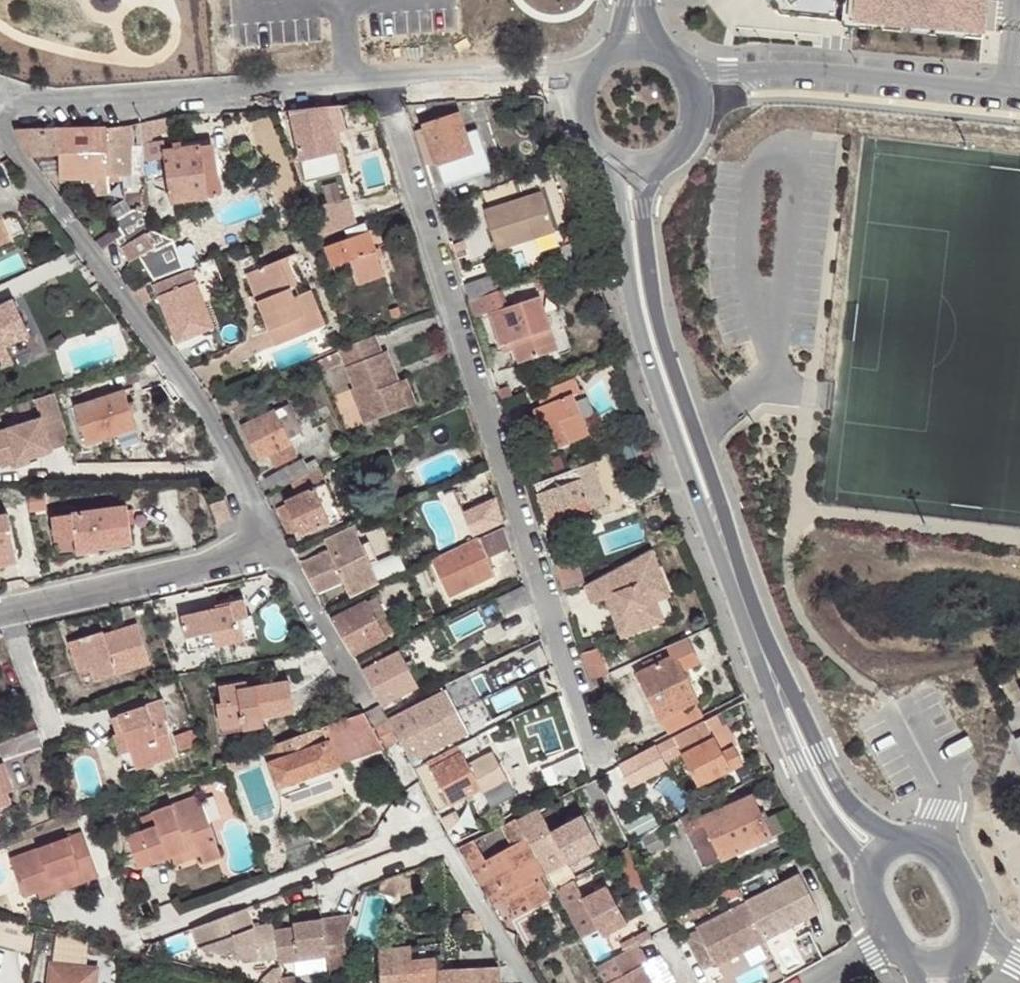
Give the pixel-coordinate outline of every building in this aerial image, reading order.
[(778,12),(850,20),(850,23),(979,37),(979,29),(990,30),(992,0),(768,0),(778,12)] [(426,104),(428,121),(423,123),(425,129),(415,132),(426,165),(435,162),(444,186),(492,170),(477,129),(466,133),(456,102),(426,104)] [(340,105),(326,107),(290,111),(302,161),(303,161),(308,181),(341,173),(337,153),(338,153),(333,134),(346,131),(340,105)] [(170,117),(150,121),(153,137),(167,132),(170,117)] [(153,137),(150,121),(141,123),(142,145),(143,160),(153,159),(151,137),(153,137)] [(107,128),(79,128),(80,177),(79,177),(93,196),(110,194),(108,176),(144,174),(144,173),(143,160),(142,145),(134,145),(134,140),(131,135),(132,132),(132,124),(122,126),(107,128)] [(80,177),(79,128),(59,128),(16,130),(17,134),(30,157),(60,155),(60,178),(79,177),(80,177)] [(172,203),(220,196),(213,144),(165,151),(172,203)] [(361,164),(369,184),(390,176),(382,155),(361,164)] [(154,171),(153,159),(143,160),(144,173),(154,171)] [(18,186),(8,165),(3,167),(13,189),(18,186)] [(542,191),(484,210),(497,250),(525,241),(524,236),(553,226),(542,191)] [(320,239),(358,224),(351,200),(311,212),(320,239)] [(117,227),(123,236),(147,219),(147,214),(133,209),(112,221),(117,227)] [(147,219),(123,236),(116,240),(121,248),(130,262),(138,258),(153,282),(155,281),(182,271),(185,270),(173,238),(160,234),(153,231),(150,225),(147,219)] [(10,241),(0,220),(0,246),(10,241)] [(354,270),(359,284),(384,275),(366,224),(345,231),(348,239),(326,247),(332,266),(350,259),(354,270)] [(224,232),(227,240),(244,234),(241,226),(224,232)] [(525,241),(555,231),(553,226),(524,236),(525,241)] [(123,236),(117,227),(94,243),(100,252),(116,240),(123,236)] [(246,274),(276,346),(326,325),(312,290),(306,292),(291,256),(246,274)] [(336,277),(354,270),(350,259),(332,266),(336,277)] [(191,269),(153,285),(176,343),(190,337),(214,327),(191,269)] [(504,305),(493,273),(464,283),(476,317),(490,312),(503,352),(514,348),(518,362),(561,347),(542,292),(504,305)] [(142,304),(148,299),(139,287),(133,291),(142,304)] [(1,340),(3,345),(4,348),(30,335),(13,301),(0,307),(0,341),(1,340)] [(398,307),(390,311),(392,317),(401,315),(398,307)] [(216,332),(214,327),(190,337),(192,341),(216,332)] [(375,335),(340,350),(355,388),(352,390),(366,424),(409,407),(399,382),(387,351),(382,354),(375,335)] [(326,358),(330,368),(343,363),(338,352),(326,358)] [(317,373),(330,368),(326,358),(313,363),(317,373)] [(399,382),(409,407),(416,404),(406,379),(399,382)] [(589,435),(572,395),(580,392),(574,379),(560,384),(564,397),(543,406),(532,410),(549,452),(589,435)] [(537,393),(543,406),(564,397),(560,384),(537,393)] [(508,386),(498,389),(502,400),(512,396),(508,386)] [(125,390),(75,407),(87,445),(116,436),(138,429),(125,390)] [(55,393),(35,399),(41,418),(42,418),(44,425),(62,420),(63,419),(55,393)] [(239,403),(234,394),(220,401),(226,411),(233,407),(240,404),(239,403)] [(240,404),(233,407),(238,416),(252,410),(248,399),(239,403),(240,404)] [(219,414),(226,411),(220,401),(214,404),(219,414)] [(288,405),(274,411),(289,443),(303,435),(288,405)] [(289,443),(274,411),(242,427),(258,460),(269,454),(274,466),(296,456),(289,443)] [(42,418),(41,418),(0,431),(0,461),(17,456),(19,462),(27,459),(52,451),(51,449),(44,425),(42,418)] [(44,425),(51,449),(69,443),(62,420),(44,425)] [(139,434),(138,429),(116,436),(118,441),(139,434)] [(27,459),(19,462),(17,456),(0,461),(0,465),(11,462),(13,467),(28,462),(27,459)] [(308,474),(300,461),(265,480),(272,494),(292,484),(291,483),(308,474)] [(292,484),(297,495),(284,501),(285,502),(277,506),(291,537),(299,533),(301,537),(331,523),(332,525),(343,521),(318,468),(308,474),(291,483),(292,484)] [(534,484),(545,514),(588,499),(577,468),(534,484)] [(545,514),(549,525),(592,509),(588,499),(545,514)] [(224,500),(211,504),(218,525),(231,520),(224,500)] [(497,502),(465,516),(474,535),(503,522),(497,502)] [(71,513),(54,517),(57,542),(97,537),(98,548),(132,543),(128,506),(71,513)] [(19,562),(8,514),(0,516),(0,566),(19,562)] [(343,582),(349,596),(379,582),(370,564),(362,544),(354,526),(325,540),(329,550),(343,582)] [(505,528),(479,540),(478,539),(431,560),(447,595),(494,574),(486,558),(511,547),(505,528)] [(57,542),(59,556),(99,552),(98,548),(97,537),(57,542)] [(362,544),(370,564),(377,561),(369,541),(362,544)] [(666,582),(652,548),(585,586),(592,603),(606,598),(611,610),(615,608),(617,615),(614,616),(622,636),(653,624),(645,603),(650,588),(666,582)] [(329,550),(301,563),(317,594),(343,582),(329,550)] [(575,554),(554,561),(563,589),(584,582),(575,554)] [(650,588),(645,603),(653,624),(664,619),(655,599),(670,592),(666,582),(650,588)] [(523,586),(498,598),(506,614),(529,604),(523,586)] [(255,612),(249,613),(245,595),(181,609),(187,634),(213,628),(216,643),(259,633),(255,612)] [(375,597),(365,602),(385,638),(395,633),(375,597)] [(365,602),(332,619),(354,655),(385,638),(365,602)] [(103,631),(69,642),(79,672),(92,667),(96,679),(150,661),(138,624),(104,635),(103,631)] [(685,637),(668,645),(673,655),(675,655),(682,670),(698,662),(685,637)] [(599,648),(582,653),(591,680),(608,673),(599,648)] [(382,652),(359,663),(381,704),(382,706),(420,686),(401,650),(385,658),(382,652)] [(673,655),(637,673),(660,720),(697,702),(682,670),(675,655),(673,655)] [(237,684),(219,687),(222,703),(216,704),(221,727),(242,724),(241,719),(262,716),(262,717),(263,717),(295,712),(289,681),(248,688),(238,690),(237,684)] [(238,690),(248,688),(247,682),(237,684),(238,690)] [(457,712),(445,691),(390,722),(389,723),(399,742),(405,753),(411,763),(420,758),(423,763),(426,762),(471,740),(457,712)] [(164,700),(119,715),(111,717),(117,734),(124,731),(137,768),(176,755),(165,720),(170,717),(164,700)] [(697,702),(660,720),(667,734),(703,715),(697,702)] [(381,704),(364,713),(384,749),(393,746),(399,742),(389,723),(390,722),(386,715),(382,706),(381,704)] [(704,721),(722,753),(734,746),(737,745),(729,728),(724,719),(721,712),(704,721)] [(322,727),(265,748),(279,786),(329,768),(384,749),(364,713),(358,715),(322,727)] [(242,724),(221,727),(222,736),(265,728),(263,717),(262,717),(262,716),(241,719),(242,724)] [(681,751),(683,754),(682,754),(699,786),(731,769),(743,763),(734,746),(722,753),(704,721),(674,736),(681,751)] [(125,772),(137,768),(124,731),(117,734),(113,735),(125,772)] [(681,751),(674,736),(656,745),(664,760),(681,751)] [(477,737),(471,740),(426,762),(451,806),(481,789),(484,794),(509,781),(493,752),(468,765),(462,754),(480,744),(477,737)] [(399,756),(405,753),(399,742),(393,746),(399,756)] [(655,747),(619,765),(631,787),(666,768),(655,747)] [(550,766),(556,783),(585,771),(579,753),(550,766)] [(11,804),(7,793),(4,785),(10,783),(2,764),(0,765),(0,808),(11,804)] [(556,783),(550,766),(541,770),(547,787),(556,783)] [(329,768),(279,786),(282,796),(332,778),(329,768)] [(10,783),(4,785),(7,793),(13,791),(10,783)] [(145,829),(126,836),(138,870),(198,848),(204,864),(222,858),(199,795),(151,812),(152,813),(140,818),(145,829)] [(760,812),(753,795),(702,817),(698,810),(680,818),(704,867),(721,860),(772,837),(760,812)] [(538,807),(516,819),(521,829),(529,843),(546,873),(546,874),(568,863),(568,864),(600,846),(582,814),(551,831),(538,807)] [(764,810),(760,812),(772,837),(796,826),(788,807),(768,817),(764,810)] [(516,819),(515,819),(457,848),(491,906),(504,898),(517,891),(525,904),(528,908),(551,896),(540,876),(546,873),(529,843),(521,829),(516,819)] [(681,839),(673,822),(657,830),(666,847),(681,839)] [(665,847),(656,830),(641,838),(650,855),(665,847)] [(83,832),(10,859),(24,897),(38,893),(53,887),(50,881),(80,870),(82,876),(97,870),(83,832)] [(262,868),(255,870),(258,877),(265,875),(262,868)] [(50,881),(53,887),(38,893),(40,900),(99,878),(97,870),(82,876),(80,870),(50,881)] [(402,875),(381,882),(382,892),(397,894),(397,892),(403,890),(405,895),(413,891),(412,888),(417,886),(411,871),(402,875)] [(800,873),(745,902),(765,939),(819,910),(800,873)] [(573,880),(555,889),(581,938),(598,930),(602,936),(625,924),(606,887),(582,898),(573,880)] [(512,912),(525,904),(517,891),(504,898),(512,912)] [(717,965),(765,939),(745,902),(697,928),(698,930),(715,963),(717,965)] [(247,908),(192,928),(199,948),(244,960),(259,957),(259,960),(278,957),(279,963),(329,957),(348,955),(347,940),(354,915),(293,923),(294,929),(275,931),(274,924),(254,927),(247,908)] [(715,963),(698,930),(686,937),(703,969),(715,963)] [(55,952),(72,954),(70,966),(79,966),(80,959),(88,959),(89,942),(56,934),(55,952)] [(583,944),(593,957),(606,947),(596,935),(583,944)] [(380,951),(382,982),(500,982),(500,969),(437,972),(436,959),(435,944),(380,951)] [(596,967),(604,982),(650,982),(641,966),(639,967),(630,949),(596,967)] [(49,982),(96,982),(97,968),(87,967),(88,959),(80,959),(79,966),(70,966),(72,954),(55,952),(53,964),(51,963),(49,982)] [(348,955),(329,957),(331,971),(351,969),(348,955)] [(656,957),(646,964),(667,968),(663,959),(656,957)] [(261,982),(281,982),(282,981),(281,977),(280,968),(274,970),(262,981),(261,982)]
